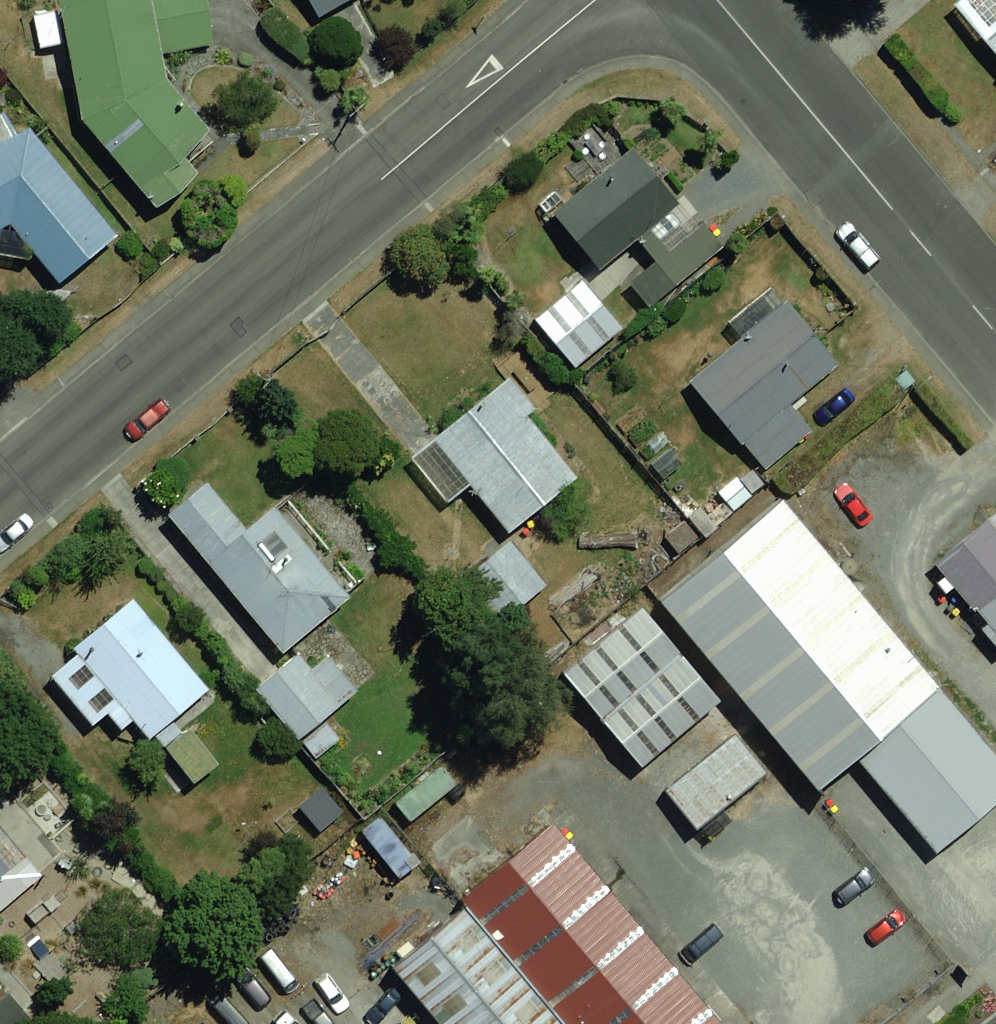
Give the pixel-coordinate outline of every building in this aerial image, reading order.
[(66,117),(141,196),(220,141),(161,79),(149,0),(51,0),(66,117)] [(303,22),(342,0),(291,0),(303,22)] [(995,90),(995,20),(962,50),(995,90)] [(0,136),(0,236),(48,282),(108,238),(23,128),(0,136)] [(615,145),(532,205),(587,267),(659,201),(615,145)] [(678,221),(610,271),(634,303),(702,253),(678,221)] [(575,288),(525,330),(558,370),(608,329),(575,288)] [(775,296),(672,376),(727,444),(827,360),(775,296)] [(491,376),(417,433),(495,527),(567,478),(491,376)] [(190,484),(145,521),(256,657),(338,590),(266,502),(229,531),(190,484)] [(658,600),(819,793),(860,760),(936,851),(995,802),(995,753),(783,497),(658,600)] [(939,565),(995,632),(995,516),(939,565)] [(499,621),(549,584),(516,540),(467,577),(499,621)] [(637,595),(545,662),(623,769),(715,703),(637,595)] [(120,602),(28,669),(74,729),(142,743),(200,695),(120,602)] [(284,645),(234,682),(276,736),(329,704),(284,645)] [(199,782),(222,759),(186,722),(163,745),(199,782)] [(725,728),(651,785),(685,827),(757,770),(725,728)] [(458,888),(577,1023),(726,1023),(546,815),(458,888)] [(8,871),(0,860),(0,910),(42,876),(26,857),(8,871)] [(458,888),(381,958),(436,1023),(577,1023),(458,888)]
